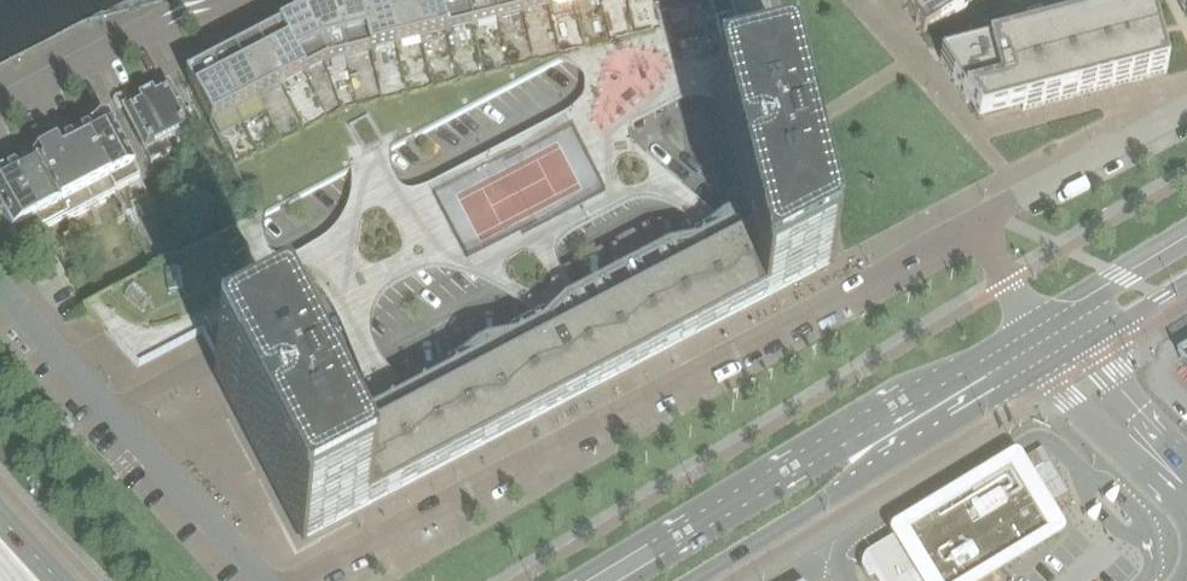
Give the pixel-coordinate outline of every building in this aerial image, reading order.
[(356,5),(369,57),(394,51),(381,0),(377,0),(356,5)] [(394,51),(419,44),(408,0),(381,0),(394,51)] [(419,44),(445,38),(435,0),(408,0),(419,44)] [(445,38),(470,31),(462,0),(435,0),(445,38)] [(470,31),(495,25),(489,0),(462,0),(470,31)] [(495,25),(521,19),(516,0),(489,0),(495,25)] [(521,19),(546,12),(543,0),(516,0),(521,19)] [(546,12),(571,6),(570,0),(543,0),(546,12)] [(732,2),(706,8),(713,34),(765,21),(760,0),(742,0),(732,3),(732,2)] [(909,11),(926,0),(902,0),(909,11)] [(973,4),(970,0),(926,0),(909,11),(923,34),(973,4)] [(356,5),(331,12),(344,63),(369,57),(356,5)] [(1110,16),(1112,24),(1009,51),(1007,43),(940,61),(966,105),(978,123),(1022,112),(1166,74),(1148,6),(1110,16)] [(304,18),(301,20),(327,68),(344,63),(331,12),(304,18)] [(301,20),(278,32),(303,79),(323,69),(327,68),(301,20)] [(772,47),(765,21),(713,34),(719,61),(772,47)] [(278,32),(255,44),(280,91),(303,79),(278,32)] [(255,44),(232,56),(257,103),(280,91),(255,44)] [(232,56),(209,68),(234,116),(257,103),(232,56)] [(209,75),(188,87),(210,128),(234,116),(209,68),(206,69),(209,75)] [(217,377),(301,537),(312,531),(366,503),(761,296),(826,262),(826,261),(826,260),(782,85),(729,98),(712,103),(737,203),(323,422),(282,343),(223,374),(217,377)] [(189,131),(167,89),(123,111),(151,165),(161,160),(163,164),(168,162),(166,157),(171,154),(165,143),(189,131)] [(147,199),(107,123),(83,136),(125,216),(134,211),(132,207),(147,199)] [(59,148),(89,207),(108,198),(110,202),(107,204),(116,221),(125,216),(83,136),(59,148)] [(59,148),(35,161),(66,219),(89,207),(59,148)] [(35,161),(10,174),(54,253),(63,249),(54,232),(50,234),(48,229),(66,219),(35,161)] [(17,245),(38,234),(41,239),(37,241),(46,258),(54,253),(10,174),(0,179),(0,216),(17,245)] [(80,226),(72,231),(77,241),(86,237),(80,226)] [(241,246),(229,255),(234,263),(247,254),(241,246)] [(860,570),(867,580),(874,580),(986,580),(998,573),(996,569),(1051,535),(1046,528),(1062,518),(1055,505),(1069,496),(1041,449),(1010,468),(1009,467),(999,474),(997,472),(996,470),(987,476),(988,478),(989,480),(954,502),(951,498),(900,530),(902,533),(866,555),(862,560),(861,564),(860,570)]
